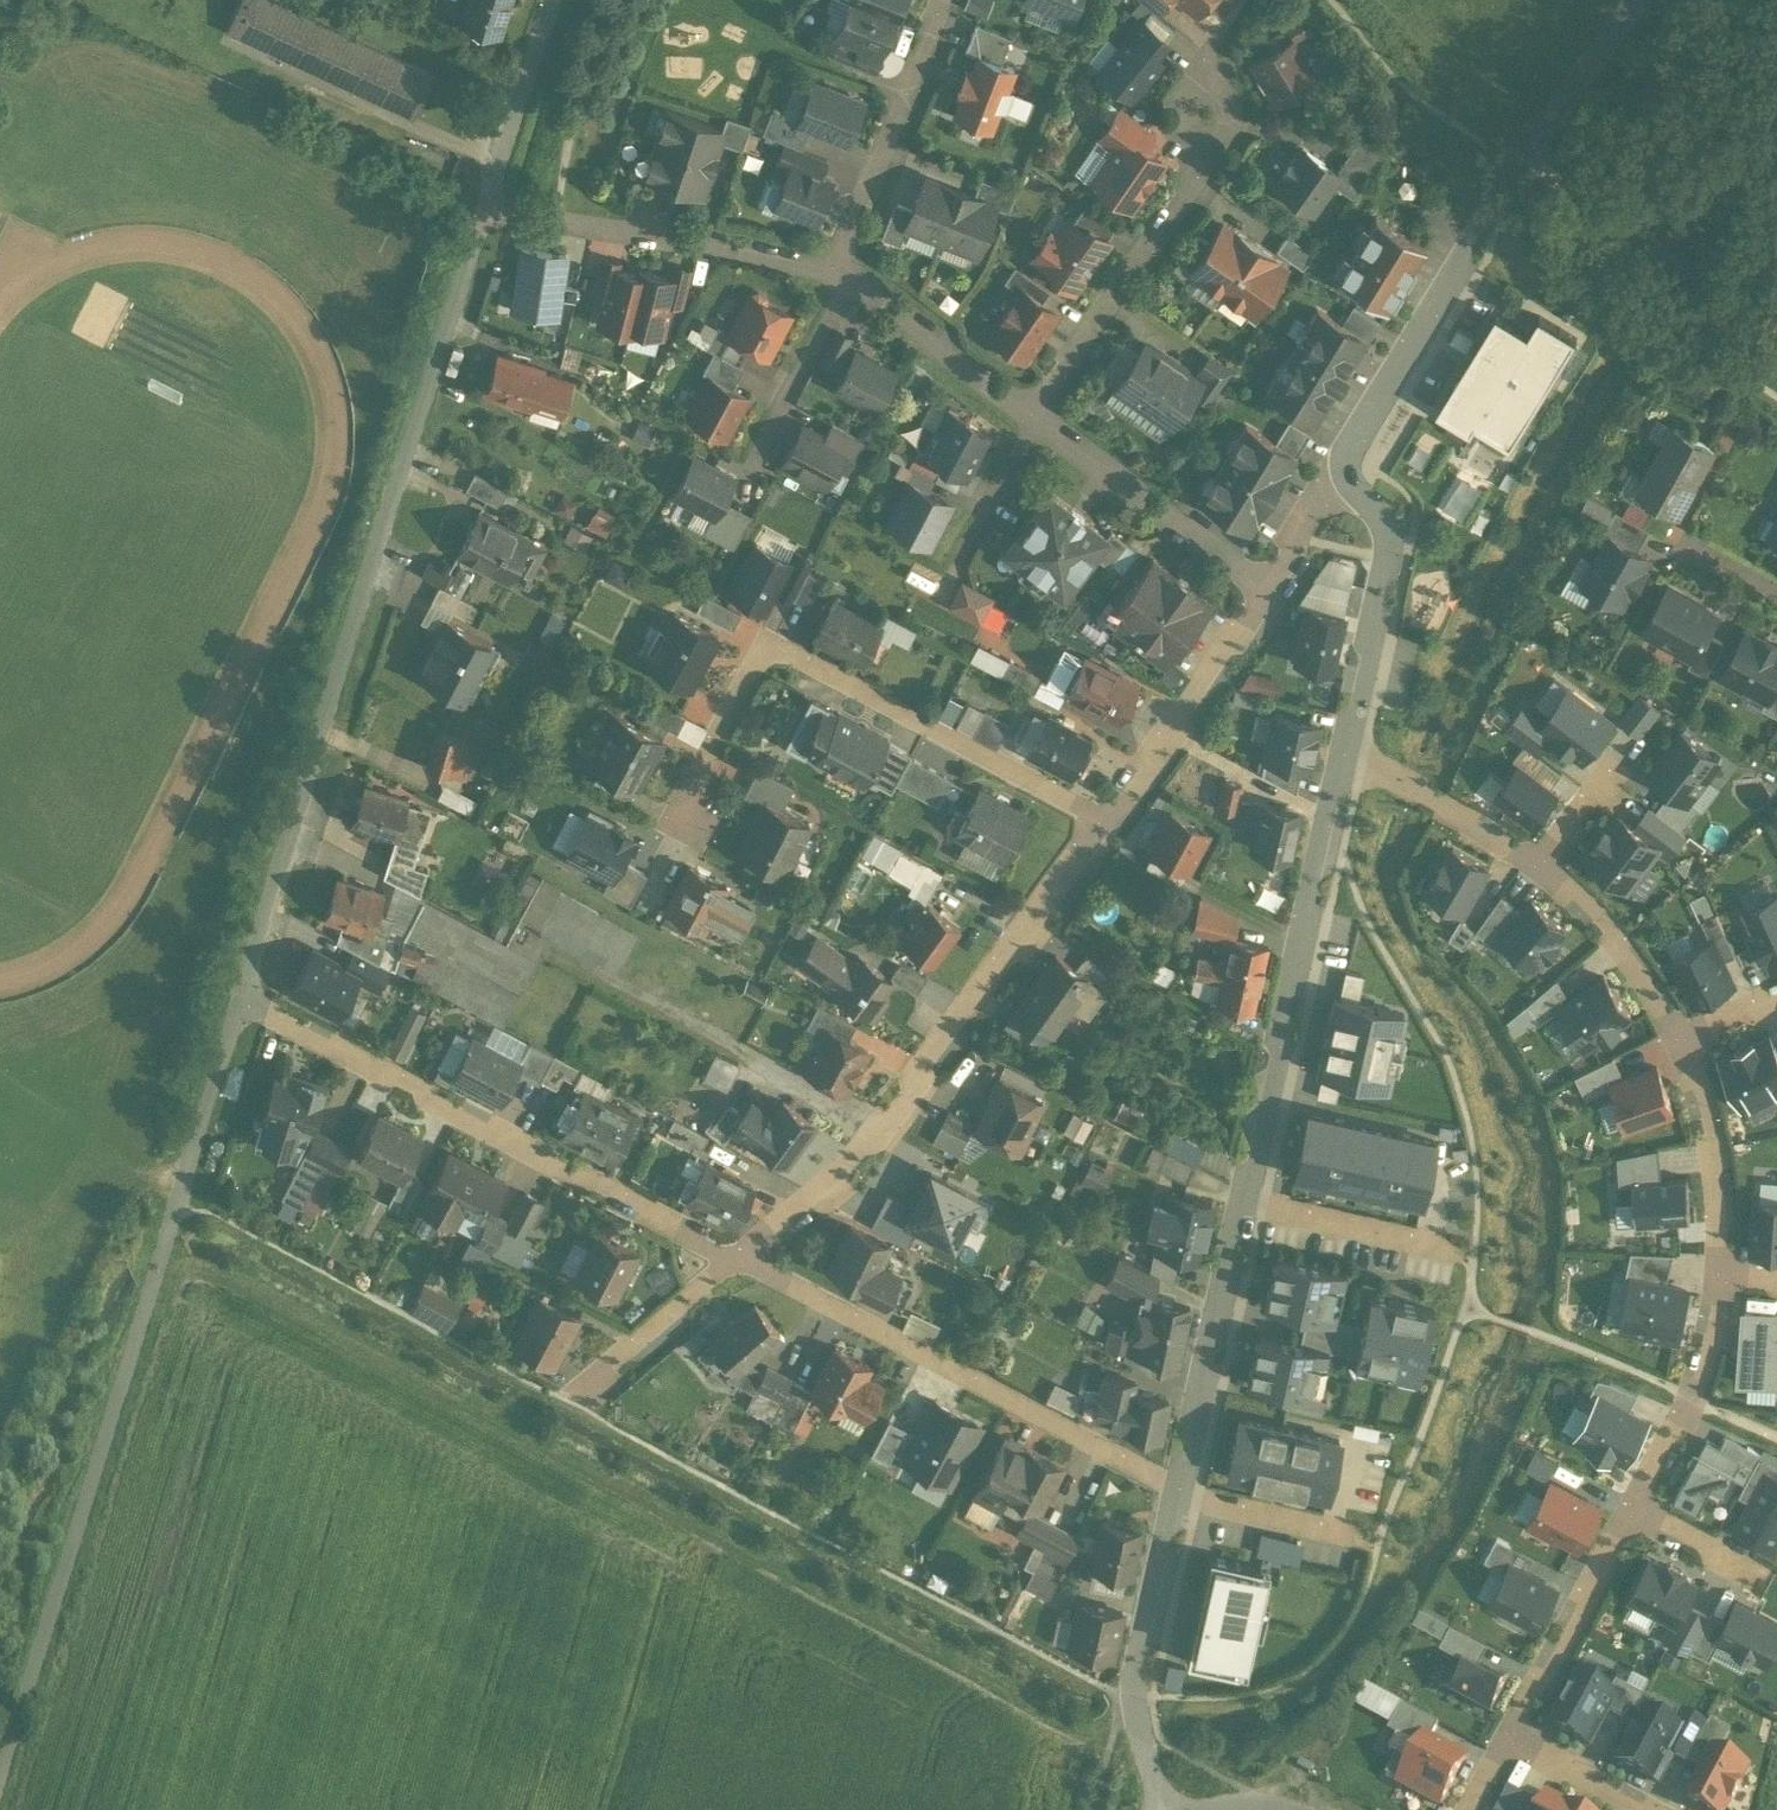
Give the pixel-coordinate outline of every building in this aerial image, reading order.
[(277,0),(238,0),(225,28),(413,115),(433,72),(277,0)] [(460,20),(500,32),(510,0),(466,0),(460,20)] [(857,0),(850,0),(844,15),(848,17),(841,34),(881,50),(895,16),(896,16),(896,15),(857,0)] [(896,15),(903,0),(857,0),(896,15)] [(968,2),(987,10),(992,0),(969,0),(968,2)] [(1071,14),(1076,0),(1036,0),(1071,14)] [(1158,12),(1167,0),(1143,0),(1158,12)] [(1198,11),(1207,0),(1185,0),(1198,11)] [(1298,15),(1261,38),(1269,51),(1293,36),(1293,37),(1306,28),(1298,15)] [(1166,36),(1143,18),(1130,34),(1152,52),(1153,52),(1166,36)] [(1011,35),(976,21),(965,48),(978,53),(978,52),(1000,61),(1011,35)] [(1152,52),(1130,34),(1100,71),(1130,95),(1160,58),(1153,52),(1152,52)] [(1269,51),(1252,61),(1277,102),(1291,93),(1296,96),(1304,91),(1304,85),(1318,77),(1315,72),(1317,71),(1306,54),(1304,55),(1293,37),(1293,36),(1269,51)] [(1000,61),(978,52),(978,53),(971,71),(966,69),(957,91),(963,93),(955,111),(990,125),(998,105),(1005,108),(1013,89),(1006,86),(1014,66),(1000,61)] [(863,99),(813,80),(798,118),(798,119),(811,125),(847,139),(863,99)] [(1119,105),(1103,129),(1118,140),(1124,132),(1144,145),(1155,130),(1119,105)] [(798,118),(772,108),(762,131),(785,140),(802,147),(811,125),(798,119),(798,118)] [(722,127),(667,109),(645,173),(701,193),(710,167),(711,168),(716,154),(715,153),(719,139),(723,128),(722,127)] [(750,122),(726,114),(722,127),(723,128),(719,139),(742,147),(750,122)] [(1144,145),(1124,132),(1118,140),(1092,178),(1096,181),(1098,188),(1110,197),(1117,196),(1131,205),(1143,187),(1144,187),(1145,186),(1144,186),(1146,183),(1147,183),(1147,182),(1150,178),(1151,178),(1150,177),(1152,175),(1153,174),(1153,173),(1163,158),(1144,145)] [(802,147),(785,140),(777,159),(791,164),(819,175),(820,174),(827,156),(802,147)] [(1336,169),(1302,145),(1275,182),(1313,209),(1333,181),(1339,171),(1336,169)] [(1365,177),(1342,161),(1336,169),(1339,171),(1333,181),(1352,195),(1365,177)] [(819,175),(791,164),(784,182),(775,203),(779,204),(815,218),(831,179),(820,174),(819,175)] [(960,189),(925,175),(912,207),(906,223),(907,224),(941,237),(960,189)] [(1016,190),(981,176),(974,194),(995,203),(995,204),(1008,209),(1016,190)] [(773,177),(766,180),(758,201),(761,207),(775,213),(779,204),(775,203),(784,182),(773,177)] [(974,194),(960,189),(941,237),(976,251),(995,204),(995,203),(974,194)] [(1118,220),(1087,198),(1073,219),(1087,228),(1090,224),(1107,236),(1118,220)] [(895,200),(881,235),(900,242),(907,224),(906,223),(912,207),(895,200)] [(1425,244),(1375,213),(1336,275),(1387,306),(1392,298),(1392,299),(1414,263),(1425,244)] [(1071,218),(1058,237),(1049,231),(1034,253),(1057,269),(1054,274),(1073,287),(1108,237),(1107,236),(1090,224),(1087,228),(1073,219),(1071,218)] [(1191,268),(1190,269),(1222,291),(1256,242),(1248,237),(1245,237),(1223,222),(1209,241),(1191,268)] [(1195,231),(1177,258),(1191,268),(1209,241),(1195,231)] [(1313,250),(1287,232),(1276,247),(1302,266),(1313,250)] [(1256,242),(1222,291),(1253,312),(1285,266),(1263,250),(1263,247),(1256,242)] [(565,254),(521,247),(512,309),(556,316),(559,298),(561,284),(565,254)] [(1050,288),(1015,263),(1004,279),(1017,288),(1020,284),(1041,299),(1050,288)] [(636,272),(614,267),(611,280),(597,277),(593,290),(607,294),(600,322),(630,329),(631,325),(659,332),(668,300),(682,303),(685,289),(672,286),(674,277),(639,268),(638,269),(637,270),(636,272)] [(574,300),(577,287),(561,284),(559,298),(574,300)] [(1041,299),(1020,284),(1017,288),(988,330),(1025,356),(1057,310),(1041,299)] [(765,293),(758,289),(753,291),(752,293),(750,292),(729,332),(728,333),(750,345),(768,354),(790,313),(765,300),(766,298),(765,293)] [(1379,318),(1354,303),(1342,321),(1363,334),(1362,337),(1366,340),(1379,318)] [(1317,306),(1305,325),(1313,330),(1307,341),(1299,336),(1285,358),(1293,363),(1286,373),(1279,369),(1267,388),(1313,416),(1334,381),(1337,383),(1345,371),(1342,369),(1362,337),(1363,334),(1342,321),(1317,306)] [(1472,416),(1508,438),(1572,331),(1535,309),(1524,327),(1492,308),(1432,406),(1466,425),(1472,416)] [(729,332),(716,325),(705,345),(713,349),(740,363),(750,345),(728,333),(729,332)] [(1144,341),(1114,384),(1142,404),(1173,361),(1144,341)] [(740,363),(713,349),(702,371),(711,375),(733,386),(744,365),(740,363)] [(895,370),(855,349),(836,384),(876,405),(895,370)] [(544,366),(499,352),(487,390),(532,405),(533,402),(562,411),(571,381),(542,371),(544,366)] [(1173,361),(1142,404),(1171,424),(1201,380),(1173,361)] [(733,386),(711,375),(689,416),(725,435),(747,394),(733,386)] [(948,407),(937,429),(933,427),(923,446),(922,446),(922,448),(942,458),(940,461),(942,462),(965,474),(987,433),(967,422),(969,419),(948,407)] [(1310,431),(1288,418),(1275,439),(1293,450),(1292,452),(1296,454),(1310,431)] [(1246,422),(1201,496),(1247,524),(1266,493),(1267,494),(1275,482),(1274,481),(1292,452),(1293,450),(1275,439),(1246,422)] [(1715,444),(1676,422),(1640,487),(1679,509),(1715,444)] [(863,439),(832,423),(825,436),(845,447),(845,449),(855,454),(863,439)] [(825,436),(802,424),(783,460),(827,482),(845,449),(845,447),(825,436)] [(942,458),(922,448),(922,446),(918,444),(908,463),(934,477),(942,462),(940,461),(942,458)] [(734,475),(694,454),(674,492),(714,513),(721,499),(734,475)] [(507,488),(475,471),(467,487),(499,504),(507,488)] [(951,501),(909,479),(887,521),(929,543),(951,501)] [(1071,507),(1048,490),(1005,547),(1062,591),(1092,552),(1106,534),(1072,507),(1071,507)] [(750,515),(721,499),(714,513),(711,519),(740,535),(750,515)] [(588,520),(607,529),(613,516),(595,507),(588,520)] [(1651,526),(1617,507),(1604,530),(1611,534),(1612,532),(1639,548),(1651,526)] [(530,538),(479,510),(457,551),(458,551),(459,550),(509,578),(513,571),(523,576),(523,577),(528,580),(531,574),(530,574),(545,547),(530,539),(530,538)] [(740,535),(711,519),(705,530),(734,545),(740,535)] [(564,535),(580,543),(588,528),(572,520),(564,535)] [(1106,534),(1092,552),(1108,564),(1127,540),(1110,528),(1106,534)] [(1639,548),(1612,532),(1611,534),(1585,580),(1623,601),(1633,585),(1636,587),(1636,585),(1634,584),(1636,579),(1640,578),(1644,572),(1645,571),(1642,569),(1650,554),(1639,548)] [(789,559),(755,541),(729,589),(765,608),(776,588),(791,560),(789,559)] [(791,560),(776,588),(793,598),(807,570),(812,560),(794,550),(789,559),(791,560)] [(1175,574),(1152,556),(1118,601),(1123,605),(1113,618),(1134,634),(1138,628),(1150,637),(1145,642),(1166,658),(1210,600),(1187,583),(1189,581),(1177,572),(1175,574)] [(453,571),(429,558),(421,573),(440,583),(445,586),(453,571)] [(607,574),(626,580),(631,564),(612,558),(607,574)] [(807,570),(793,598),(808,606),(821,578),(807,570)] [(993,594),(961,578),(948,603),(980,620),(993,594)] [(445,586),(440,583),(432,598),(465,616),(473,601),(445,586)] [(1719,612),(1669,584),(1645,628),(1694,655),(1695,655),(1709,630),(1719,612)] [(741,612),(705,592),(696,609),(732,628),(741,612)] [(880,625),(832,600),(814,634),(862,660),(880,625)] [(1344,614),(1308,606),(1295,661),(1331,670),(1344,614)] [(718,635),(674,610),(646,662),(690,686),(718,635)] [(491,641),(447,617),(418,671),(462,695),(463,694),(459,692),(487,640),(491,642),(491,641)] [(1748,628),(1722,676),(1744,688),(1748,680),(1770,692),(1771,693),(1776,683),(1776,640),(1766,633),(1764,637),(1748,628)] [(1725,639),(1709,630),(1695,655),(1694,655),(1689,663),(1707,673),(1725,639)] [(1136,683),(1083,655),(1078,666),(1065,689),(1118,717),(1136,683)] [(1058,656),(1046,680),(1065,689),(1078,666),(1058,656)] [(1042,675),(1009,658),(1001,673),(1033,691),(1042,675)] [(1283,680),(1260,672),(1256,684),(1279,692),(1283,680)] [(1771,693),(1770,692),(1763,705),(1776,712),(1776,683),(1771,693)] [(1559,685),(1534,721),(1583,754),(1608,718),(1559,685)] [(1621,711),(1643,730),(1665,704),(1643,685),(1621,711)] [(1251,692),(1236,689),(1230,696),(1249,701),(1251,692)] [(952,692),(942,711),(952,717),(963,698),(952,692)] [(829,705),(811,695),(784,743),(804,754),(806,751),(814,755),(837,712),(828,707),(829,705)] [(686,714),(661,701),(651,718),(677,731),(686,714)] [(1009,722),(985,709),(972,734),(996,747),(1009,722)] [(867,727),(838,711),(837,712),(814,755),(863,782),(866,777),(887,739),(888,737),(867,726),(867,727)] [(663,737),(618,713),(590,764),(635,789),(663,737)] [(1074,727),(1047,713),(1027,750),(1070,773),(1089,738),(1073,729),(1074,727)] [(1318,724),(1274,714),(1265,757),(1302,765),(1308,767),(1318,724)] [(460,736),(437,729),(426,765),(449,772),(449,771),(460,736)] [(1649,775),(1694,810),(1729,762),(1686,729),(1649,775)] [(460,736),(449,771),(465,776),(475,741),(460,736)] [(911,752),(887,739),(866,777),(891,790),(896,781),(910,755),(911,752)] [(951,777),(910,755),(896,781),(937,803),(951,777)] [(1302,765),(1265,757),(1261,773),(1296,792),(1302,765)] [(794,784),(757,766),(744,793),(763,803),(765,799),(782,808),(794,784)] [(1488,804),(1534,835),(1559,799),(1514,767),(1488,804)] [(1242,783),(1223,779),(1217,806),(1235,811),(1242,783)] [(408,798),(366,784),(354,820),(396,833),(389,855),(413,862),(425,826),(409,820),(412,810),(405,807),(408,798)] [(1028,813),(978,786),(965,809),(956,805),(946,824),(955,829),(967,836),(1003,856),(1004,856),(1028,813)] [(782,808),(765,799),(763,803),(739,850),(784,873),(809,822),(782,808)] [(1299,810),(1262,802),(1261,803),(1252,801),(1248,819),(1257,821),(1252,846),(1289,854),(1299,810)] [(611,823),(586,811),(565,851),(609,875),(611,875),(621,857),(633,834),(611,822),(611,823)] [(1207,831),(1171,812),(1150,850),(1153,852),(1161,856),(1185,869),(1186,870),(1207,831)] [(1615,816),(1580,865),(1628,903),(1663,853),(1615,816)] [(1003,856),(967,836),(958,853),(994,872),(1003,856)] [(1455,840),(1427,889),(1467,911),(1495,862),(1455,840)] [(924,861),(899,846),(886,870),(911,884),(924,861)] [(1161,856),(1153,852),(1146,864),(1154,869),(1161,856)] [(413,862),(389,855),(384,872),(420,891),(427,867),(413,862)] [(1185,869),(1161,856),(1154,869),(1178,882),(1185,869)] [(646,871),(621,857),(611,875),(609,875),(603,887),(630,902),(646,871)] [(727,883),(689,863),(666,905),(668,906),(702,924),(704,925),(712,911),(736,924),(748,902),(724,890),(727,883)] [(384,890),(337,875),(325,915),(342,921),(337,937),(379,959),(393,915),(377,910),(384,890)] [(1501,935),(1537,965),(1575,919),(1539,889),(1501,935)] [(1737,908),(1747,931),(1743,933),(1756,961),(1764,958),(1769,969),(1776,965),(1776,891),(1776,890),(1737,908)] [(1238,914),(1200,894),(1192,929),(1223,936),(1220,951),(1227,953),(1231,936),(1233,937),(1238,914)] [(959,925),(929,902),(928,903),(918,896),(907,912),(917,919),(902,939),(933,961),(959,925)] [(503,941),(423,898),(404,935),(395,965),(502,1022),(520,989),(487,971),(503,941)] [(702,924),(668,906),(662,919),(696,937),(702,924)] [(1462,917),(1453,933),(1469,941),(1477,925),(1462,917)] [(1667,954),(1690,1001),(1735,979),(1712,933),(1667,954)] [(892,978),(858,953),(852,962),(816,936),(797,962),(799,964),(805,955),(839,979),(834,986),(872,1014),(884,996),(880,993),(892,978)] [(1227,953),(1226,960),(1198,954),(1193,974),(1221,981),(1216,1002),(1253,1010),(1268,945),(1233,937),(1231,936),(1227,953)] [(357,965),(313,951),(301,990),(345,1004),(357,965)] [(1117,975),(1085,952),(1075,967),(1098,983),(1097,984),(1105,990),(1117,975)] [(1056,955),(1039,979),(1037,978),(1012,1012),(1044,1035),(1069,1002),(1079,1009),(1097,984),(1098,983),(1075,967),(1055,953),(1054,954),(1056,955)] [(927,974),(900,960),(892,971),(917,989),(927,974)] [(1600,972),(1550,1007),(1582,1052),(1632,1017),(1600,972)] [(1406,1010),(1331,994),(1313,1071),(1389,1088),(1406,1010)] [(406,1056),(428,1008),(411,1000),(389,1049),(406,1056)] [(856,1022),(818,1002),(806,1023),(823,1033),(827,1026),(848,1037),(856,1022)] [(848,1037),(827,1026),(823,1033),(805,1068),(845,1090),(868,1048),(848,1037)] [(1714,1055),(1738,1110),(1776,1093),(1776,1053),(1768,1032),(1714,1055)] [(473,1036),(453,1074),(500,1099),(516,1069),(520,1061),(519,1060),(473,1036)] [(530,1039),(519,1060),(520,1061),(516,1069),(539,1081),(541,1077),(554,1052),(530,1039)] [(717,1049),(706,1075),(730,1084),(741,1058),(717,1049)] [(554,1052),(541,1077),(556,1086),(563,1073),(575,1080),(582,1067),(554,1052)] [(1613,1078),(1631,1130),(1685,1112),(1667,1059),(1613,1078)] [(287,1078),(275,1074),(263,1115),(264,1115),(255,1144),(295,1156),(309,1128),(310,1129),(324,1084),(288,1073),(287,1078)] [(1042,1099),(1002,1078),(1002,1079),(998,1076),(990,1092),(994,1094),(976,1128),(1012,1147),(1020,1133),(1023,1134),(1042,1099)] [(584,1088),(562,1131),(614,1158),(636,1115),(584,1088)] [(1349,1178),(1364,1111),(1303,1097),(1288,1164),(1349,1178)] [(783,1099),(766,1121),(746,1106),(742,1112),(731,1126),(732,1128),(753,1142),(755,1139),(786,1161),(814,1122),(783,1099)] [(728,1102),(709,1128),(724,1139),(732,1128),(731,1126),(742,1112),(728,1102)] [(974,1122),(948,1108),(939,1124),(965,1138),(974,1122)] [(1067,1129),(1087,1135),(1093,1116),(1073,1109),(1067,1129)] [(1432,1126),(1364,1111),(1349,1178),(1417,1193),(1432,1126)] [(423,1136),(378,1112),(357,1151),(377,1162),(378,1161),(401,1173),(400,1174),(401,1175),(402,1175),(405,1168),(423,1136)] [(708,1134),(674,1116),(665,1133),(698,1151),(708,1134)] [(965,1138),(939,1124),(939,1125),(941,1126),(934,1139),(932,1138),(932,1139),(958,1152),(965,1138)] [(334,1138),(315,1129),(303,1153),(322,1162),(324,1159),(334,1138)] [(1203,1149),(1175,1134),(1166,1151),(1194,1166),(1203,1149)] [(334,1138),(324,1159),(340,1168),(351,1147),(334,1138)] [(505,1180),(448,1149),(420,1201),(454,1219),(462,1203),(487,1215),(505,1180)] [(1194,1166),(1166,1151),(1158,1166),(1186,1181),(1194,1166)] [(303,1153),(281,1195),(300,1205),(322,1162),(303,1153)] [(933,1178),(904,1157),(878,1192),(906,1214),(919,1197),(944,1216),(957,1197),(933,1179),(933,1178)] [(1108,1182),(1112,1166),(1092,1160),(1087,1176),(1108,1182)] [(754,1186),(705,1161),(696,1178),(689,1175),(679,1192),(687,1196),(686,1198),(734,1223),(754,1186)] [(401,1175),(387,1202),(404,1210),(421,1177),(405,1168),(402,1175),(401,1175)] [(1686,1219),(1682,1174),(1628,1179),(1633,1224),(1686,1219)] [(525,1190),(507,1224),(523,1232),(541,1198),(525,1190)] [(1212,1202),(1168,1192),(1156,1247),(1200,1256),(1212,1202)] [(1750,1194),(1746,1247),(1776,1249),(1776,1196),(1750,1194)] [(486,1215),(458,1267),(476,1277),(491,1248),(478,1242),(494,1212),(489,1210),(487,1215),(486,1215)] [(494,1212),(478,1242),(491,1248),(506,1219),(494,1212)] [(933,1218),(919,1237),(932,1246),(945,1227),(933,1218)] [(888,1242),(850,1223),(828,1267),(864,1284),(867,1285),(878,1263),(888,1242)] [(638,1250),(598,1230),(576,1273),(595,1283),(591,1291),(609,1300),(613,1293),(615,1294),(638,1250)] [(1190,1305),(1153,1296),(1158,1273),(1120,1254),(1106,1280),(1139,1297),(1133,1323),(1109,1318),(1104,1342),(1115,1345),(1115,1346),(1117,1347),(1118,1345),(1158,1354),(1157,1359),(1177,1364),(1190,1305)] [(1276,1258),(1267,1307),(1336,1320),(1346,1271),(1276,1258)] [(878,1263),(867,1285),(864,1284),(861,1290),(883,1301),(896,1275),(897,1272),(878,1263)] [(1634,1271),(1622,1327),(1686,1341),(1698,1285),(1634,1271)] [(912,1283),(896,1275),(883,1301),(900,1309),(912,1283)] [(409,1308),(448,1327),(457,1309),(418,1289),(409,1308)] [(1090,1292),(1075,1320),(1095,1330),(1107,1308),(1090,1292)] [(578,1316),(540,1296),(521,1331),(523,1338),(536,1345),(533,1351),(554,1362),(578,1316)] [(755,1301),(741,1313),(740,1311),(709,1337),(735,1368),(746,1359),(768,1340),(773,1345),(783,1336),(779,1331),(779,1330),(755,1301)] [(1371,1303),(1355,1374),(1419,1388),(1435,1317),(1371,1303)] [(1737,1383),(1776,1385),(1776,1309),(1741,1307),(1737,1383)] [(906,1325),(936,1334),(941,1318),(912,1308),(906,1325)] [(1249,1389),(1315,1403),(1328,1342),(1262,1328),(1249,1389)] [(870,1363),(835,1344),(811,1388),(862,1416),(881,1381),(864,1372),(870,1363)] [(791,1377),(765,1364),(762,1370),(746,1359),(735,1368),(727,1374),(761,1392),(753,1407),(771,1416),(791,1377)] [(1168,1399),(1132,1391),(1135,1379),(1103,1372),(1094,1415),(1109,1419),(1109,1421),(1124,1424),(1123,1428),(1160,1436),(1168,1399)] [(1057,1377),(1047,1395),(1074,1409),(1083,1390),(1057,1377)] [(1597,1397),(1575,1442),(1589,1448),(1585,1456),(1611,1468),(1614,1462),(1631,1470),(1653,1424),(1597,1397)] [(981,1422),(935,1398),(934,1400),(937,1401),(920,1433),(917,1432),(917,1433),(904,1456),(949,1481),(981,1422)] [(1222,1478),(1331,1502),(1346,1435),(1237,1410),(1222,1478)] [(917,1433),(889,1418),(871,1451),(888,1460),(893,1450),(904,1456),(917,1433)] [(1744,1452),(1704,1431),(1672,1491),(1699,1505),(1712,1480),(1725,1487),(1744,1452)] [(1061,1464),(1006,1434),(976,1489),(999,1502),(1008,1486),(1040,1504),(1061,1464)] [(1538,1445),(1530,1465),(1552,1473),(1559,1453),(1538,1445)] [(1746,1499),(1761,1469),(1776,1477),(1776,1467),(1757,1457),(1738,1495),(1746,1499)] [(1730,1531),(1774,1553),(1776,1547),(1776,1477),(1761,1469),(1746,1499),(1730,1531)] [(1526,1525),(1583,1553),(1607,1504),(1550,1476),(1526,1525)] [(1055,1523),(1027,1508),(1016,1530),(1044,1545),(1055,1523)] [(1140,1527),(1102,1519),(1091,1565),(1130,1573),(1140,1527)] [(1078,1535),(1055,1523),(1044,1545),(1067,1557),(1078,1535)] [(1258,1549),(1301,1558),(1306,1537),(1262,1528),(1258,1549)] [(1513,1561),(1528,1569),(1536,1553),(1500,1536),(1489,1560),(1509,1570),(1513,1561)] [(1067,1557),(1044,1545),(1032,1568),(1055,1580),(1067,1557)] [(1193,1654),(1246,1668),(1273,1567),(1219,1553),(1193,1654)] [(1633,1600),(1684,1625),(1704,1584),(1653,1559),(1633,1600)] [(1491,1602),(1539,1627),(1561,1586),(1528,1569),(1513,1561),(1509,1570),(1491,1602)] [(1720,1638),(1770,1665),(1776,1653),(1776,1605),(1746,1589),(1720,1638)] [(1122,1610),(1078,1600),(1068,1644),(1112,1654),(1122,1610)] [(1445,1641),(1463,1650),(1481,1659),(1492,1638),(1456,1620),(1445,1641)] [(1463,1650),(1445,1687),(1496,1713),(1515,1676),(1481,1659),(1463,1650)] [(1555,1728),(1593,1749),(1631,1679),(1593,1658),(1555,1728)] [(1387,1728),(1413,1740),(1419,1728),(1426,1731),(1433,1718),(1399,1701),(1387,1728)] [(1650,1701),(1619,1763),(1660,1783),(1691,1722),(1650,1701)] [(1426,1731),(1419,1728),(1413,1740),(1394,1781),(1440,1804),(1467,1753),(1426,1731)] [(1709,1809),(1733,1809),(1758,1766),(1716,1742),(1685,1796),(1709,1809)] [(1549,1799),(1542,1809),(1568,1809),(1549,1799)]
